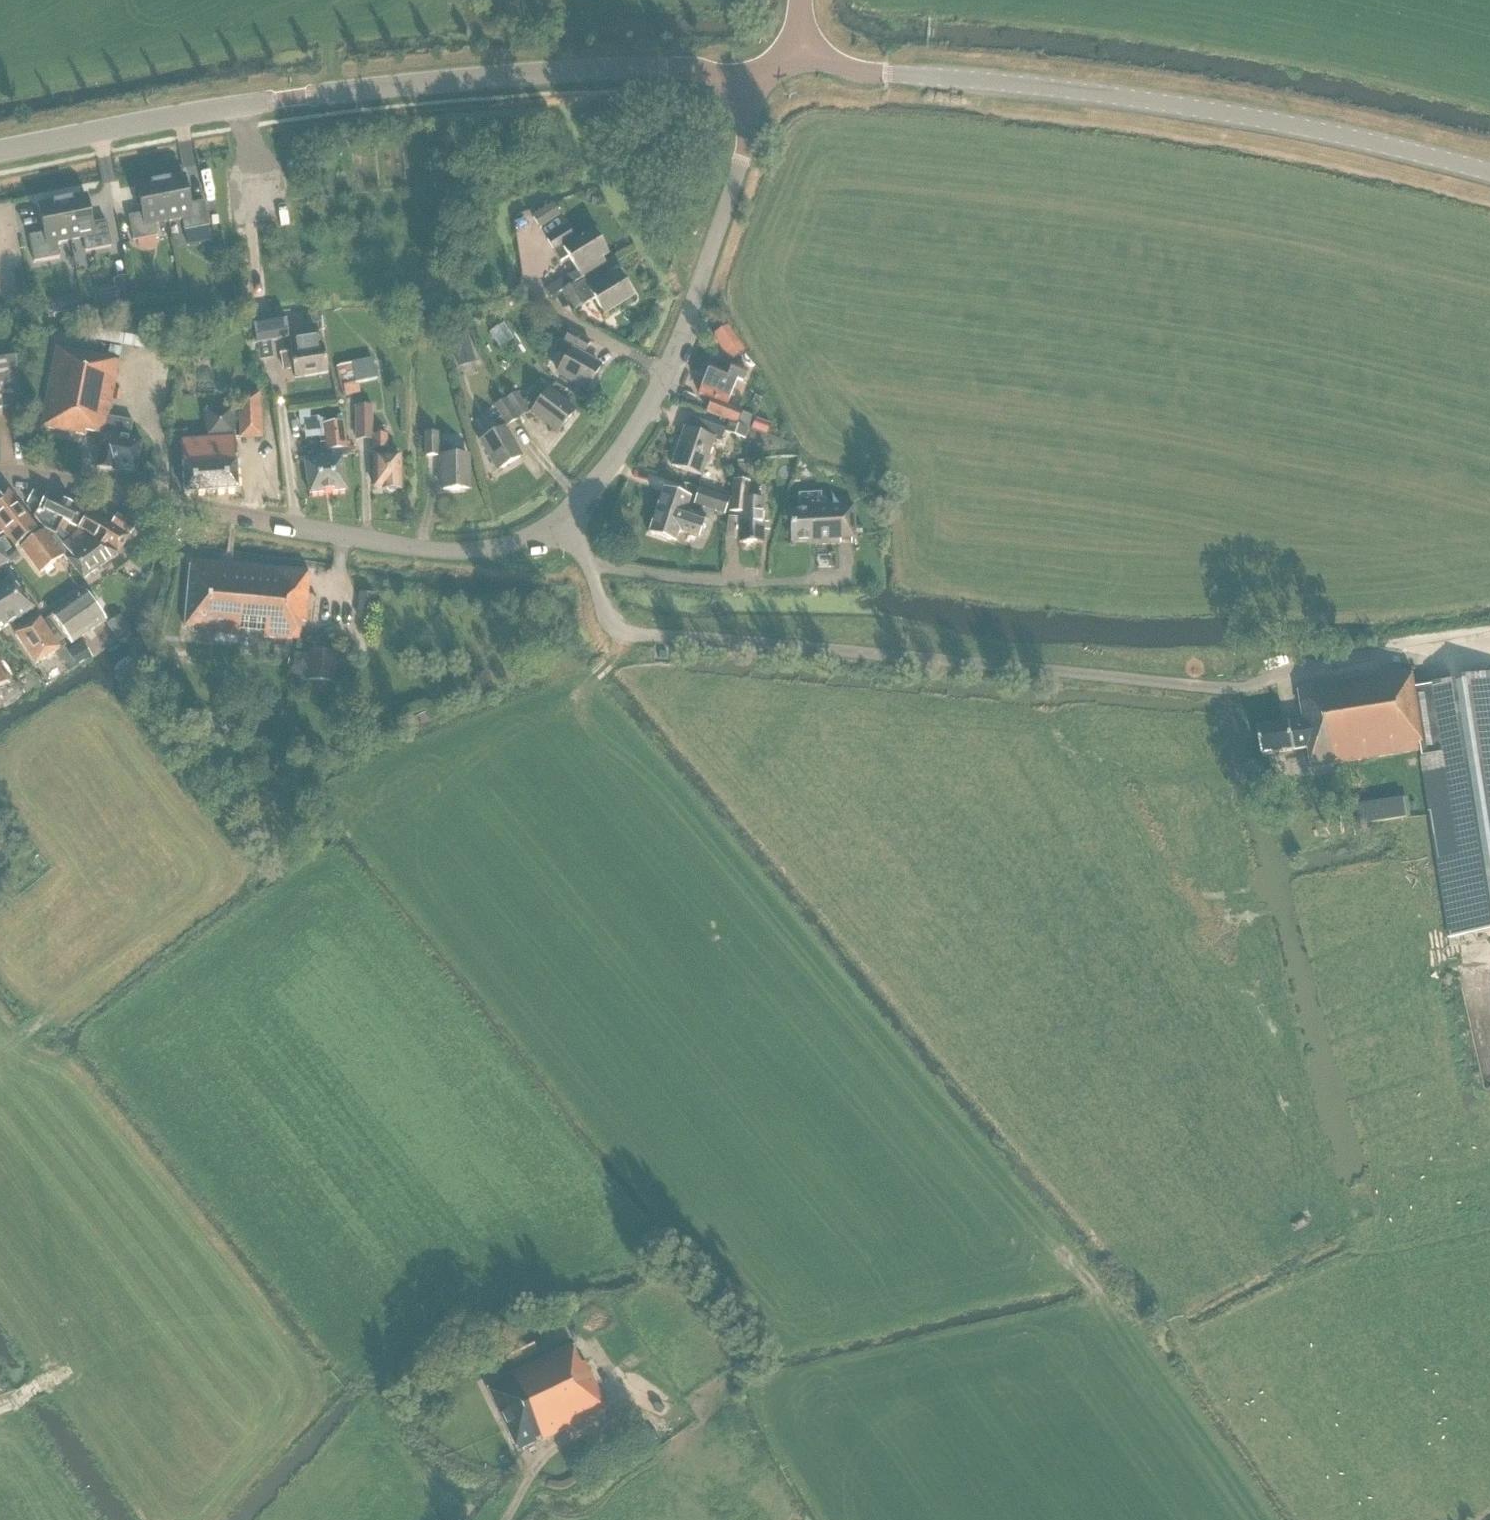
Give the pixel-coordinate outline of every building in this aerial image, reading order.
[(183,177),(159,182),(167,222),(181,219),(184,232),(208,227),(203,202),(189,205),(183,177)] [(154,224),(167,222),(159,182),(136,186),(142,215),(128,217),(132,242),(157,237),(154,224)] [(61,201),(69,241),(82,239),(85,253),(110,248),(105,222),(91,225),(85,196),(61,201)] [(56,244),(69,241),(61,201),(38,206),(44,234),(28,237),(34,263),(59,258),(56,244)] [(563,215),(555,202),(533,216),(541,228),(563,215)] [(575,243),(566,228),(546,241),(559,262),(567,257),(581,279),(605,265),(600,257),(607,253),(593,232),(575,243)] [(208,249),(211,261),(223,259),(221,247),(208,249)] [(632,295),(619,274),(602,285),(595,274),(575,286),(573,284),(562,291),(575,311),(594,299),(602,314),(632,295)] [(133,305),(127,278),(113,281),(115,290),(98,293),(101,308),(118,304),(118,308),(133,305)] [(325,330),(322,308),(316,309),(317,313),(312,314),(313,325),(319,324),(320,331),(325,330)] [(256,344),(288,339),(284,316),(252,322),(256,344)] [(584,354),(590,344),(569,332),(557,354),(565,358),(557,373),(587,391),(600,369),(570,352),(572,348),(584,354)] [(322,348),(320,333),(301,336),(301,341),(289,343),(290,352),(281,354),(283,371),(293,369),(294,379),(327,374),(323,348),(322,348)] [(458,368),(475,363),(467,335),(450,340),(458,368)] [(733,361),(744,354),(734,337),(722,345),(733,361)] [(129,440),(133,423),(108,418),(119,360),(56,348),(40,428),(84,436),(85,432),(102,435),(96,469),(116,473),(117,470),(135,473),(141,442),(129,440)] [(344,401),(360,398),(357,384),(375,380),(370,354),(335,362),(344,401)] [(20,404),(14,356),(0,359),(0,408),(20,404)] [(744,382),(747,373),(726,364),(723,373),(710,367),(698,395),(711,401),(706,412),(736,425),(736,424),(747,429),(752,417),(740,413),(741,412),(726,406),(737,379),(744,382)] [(516,421),(532,412),(559,433),(574,413),(547,392),(537,404),(529,398),(521,403),(516,394),(505,400),(516,421)] [(241,438),(262,437),(260,394),(239,395),(241,438)] [(502,429),(516,421),(505,400),(493,407),(500,419),(490,425),(495,434),(481,442),(498,472),(520,459),(502,429)] [(357,436),(372,436),(372,407),(356,407),(357,436)] [(204,437),(235,435),(233,408),(202,410),(204,437)] [(299,427),(303,427),(322,425),(325,424),(324,419),(320,419),(318,417),(309,418),(309,411),(297,412),(299,427)] [(723,432),(715,429),(688,419),(685,430),(683,430),(671,467),(701,477),(714,439),(720,441),(723,432)] [(770,425),(754,420),(750,430),(766,436),(770,425)] [(724,433),(744,440),(748,430),(728,422),(724,433)] [(347,448),(345,448),(342,423),(325,424),(322,425),(325,451),(316,452),(317,461),(303,462),(309,495),(347,491),(341,458),(348,457),(347,448)] [(386,450),(386,436),(386,425),(374,425),(374,436),(374,457),(373,457),(374,489),(382,489),(382,491),(386,490),(388,493),(394,493),(396,490),(400,490),(400,457),(380,456),(380,450),(386,450)] [(439,447),(438,434),(425,434),(425,458),(442,457),(442,492),(468,491),(467,457),(450,457),(450,447),(439,447)] [(184,495),(237,492),(234,439),(180,442),(184,495)] [(746,479),(747,466),(736,465),(735,478),(746,479)] [(762,545),(763,515),(763,501),(747,500),(749,483),(733,481),(729,513),(739,515),(738,544),(762,545)] [(698,538),(706,516),(686,509),(690,498),(663,489),(648,535),(674,544),(679,531),(698,538)] [(35,530),(7,492),(0,496),(0,530),(13,548),(35,530)] [(725,511),(729,500),(706,492),(702,504),(725,511)] [(79,529),(88,515),(58,500),(46,496),(33,493),(25,504),(46,515),(44,519),(48,520),(43,530),(44,530),(55,536),(58,529),(62,521),(79,529)] [(820,507),(820,494),(798,496),(799,515),(789,516),(791,543),(808,542),(808,547),(840,545),(840,540),(851,540),(852,544),(856,544),(853,505),(820,507)] [(89,548),(101,566),(117,555),(135,528),(117,516),(110,526),(88,515),(79,529),(62,521),(58,529),(72,538),(80,546),(83,544),(85,545),(89,548)] [(82,580),(101,566),(89,548),(85,545),(83,544),(80,546),(72,538),(58,529),(55,536),(44,530),(44,531),(49,537),(59,550),(64,556),(67,560),(68,560),(82,580)] [(2,568),(7,564),(2,555),(10,550),(3,539),(0,540),(0,569),(2,568)] [(67,560),(49,539),(25,556),(40,574),(60,560),(63,564),(67,560)] [(4,557),(10,564),(19,557),(13,549),(4,557)] [(215,630),(215,634),(239,636),(240,621),(265,623),(264,638),(300,640),(301,622),(305,622),(309,574),(190,564),(184,632),(200,633),(205,630),(215,630)] [(0,569),(0,574),(6,583),(0,587),(0,631),(33,610),(2,568),(0,569)] [(71,644),(106,621),(86,592),(52,615),(71,644)] [(357,606),(356,618),(372,619),(373,607),(357,606)] [(111,623),(121,636),(129,630),(119,617),(111,623)] [(34,667),(54,654),(59,650),(39,621),(15,636),(34,667)] [(92,659),(83,642),(66,652),(76,668),(92,659)] [(68,656),(63,648),(59,650),(54,654),(59,662),(68,656)] [(334,682),(336,652),(309,650),(307,679),(334,682)] [(1425,750),(1415,687),(1412,670),(1298,688),(1304,722),(1258,729),(1263,756),(1308,748),(1311,768),(1421,751),(1425,750)] [(1421,751),(1451,938),(1489,932),(1489,675),(1415,687),(1425,750),(1421,751)] [(1358,825),(1406,818),(1403,799),(1356,805),(1358,825)] [(579,1364),(570,1346),(484,1387),(515,1451),(535,1442),(533,1440),(538,1437),(540,1441),(605,1410),(583,1362),(579,1364)]
